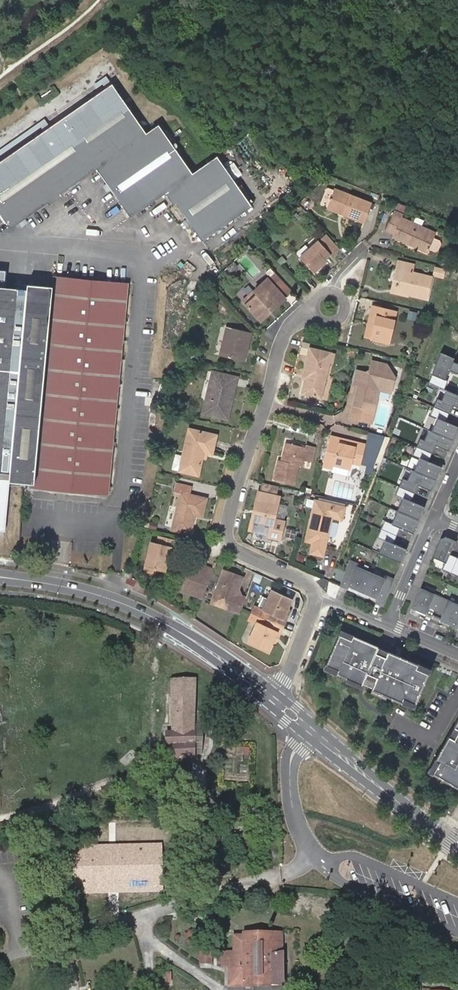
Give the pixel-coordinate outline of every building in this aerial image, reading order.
[(0,163),(0,216),(10,231),(97,171),(130,219),(167,193),(202,243),(252,209),(217,159),(193,176),(159,127),(147,136),(112,86),(0,163)] [(345,213),(344,216),(365,224),(372,205),(335,190),(328,209),(339,214),(340,211),(345,213)] [(417,246),(415,249),(428,255),(437,235),(403,220),(404,217),(396,213),(387,233),(396,236),(394,239),(412,247),(413,244),(417,246)] [(315,273),(328,262),(326,260),(332,255),(321,242),(301,258),(315,273)] [(403,272),(398,293),(429,300),(435,279),(415,274),(416,268),(401,264),(399,271),(403,272)] [(445,278),(447,269),(437,267),(435,275),(445,278)] [(127,284),(53,277),(52,287),(26,285),(26,290),(4,288),(5,271),(0,271),(0,474),(9,475),(8,482),(33,485),(32,489),(107,496),(127,284)] [(394,292),(398,293),(403,272),(399,271),(394,292)] [(292,292),(276,274),(269,281),(285,298),(292,292)] [(269,281),(268,280),(243,302),(259,319),(269,310),(272,313),(286,300),(285,298),(269,281)] [(390,344),(398,313),(375,307),(367,339),(390,344)] [(261,322),(272,313),(269,310),(259,319),(261,322)] [(243,363),(250,335),(227,329),(221,357),(243,363)] [(312,357),(309,357),(304,376),(307,377),(303,394),(321,399),(330,363),(333,364),(335,356),(314,351),(312,357)] [(447,373),(450,365),(451,362),(439,357),(426,387),(442,393),(446,383),(443,382),(447,373)] [(454,367),(450,365),(447,373),(457,377),(457,358),(454,367)] [(373,425),(381,392),(392,394),(396,379),(387,377),(389,367),(374,363),(372,372),(367,375),(359,373),(357,380),(361,381),(360,386),(355,406),(352,420),(373,425)] [(396,379),(389,367),(387,377),(396,379)] [(233,387),(235,388),(237,379),(212,373),(203,414),(227,420),(232,403),(229,402),(233,387)] [(444,393),(439,404),(435,402),(432,410),(457,421),(457,399),(444,393)] [(457,426),(457,421),(432,410),(428,418),(435,421),(430,434),(451,443),(457,426)] [(203,457),(200,456),(201,453),(207,454),(212,455),(216,438),(190,431),(184,454),(178,452),(174,467),(181,468),(180,472),(198,476),(203,458),(203,457)] [(443,461),(451,443),(430,434),(428,433),(423,444),(418,442),(415,449),(443,461)] [(375,468),(386,438),(371,435),(367,448),(357,445),(357,449),(341,445),(342,440),(332,437),(325,469),(335,471),(336,466),(353,470),(355,463),(375,468)] [(357,449),(357,445),(358,443),(342,440),(341,445),(357,449)] [(307,449),(289,445),(284,462),(281,461),(276,481),(295,486),(299,466),(303,467),(304,461),(313,463),(316,449),(307,447),(307,449)] [(434,483),(443,461),(415,449),(411,458),(418,460),(413,473),(434,483)] [(426,501),(434,483),(413,473),(410,472),(406,483),(401,481),(398,489),(426,501)] [(8,482),(0,481),(0,482),(0,532),(3,532),(8,482)] [(193,520),(189,519),(190,515),(194,516),(201,517),(205,500),(189,496),(190,488),(176,485),(174,493),(180,494),(171,530),(190,535),(193,520)] [(279,497),(281,489),(266,486),(264,493),(279,497)] [(426,501),(398,489),(394,497),(402,501),(396,513),(417,522),(426,501)] [(258,510),(253,531),(271,536),(271,539),(281,541),(285,524),(275,521),(280,498),(259,493),(256,510),(258,510)] [(328,548),(335,521),(344,523),(348,509),(320,502),(318,511),(315,510),(307,543),(315,545),(313,556),(326,558),(328,548)] [(408,544),(417,522),(396,513),(390,527),(383,524),(379,532),(408,544)] [(399,564),(408,544),(379,532),(376,539),(384,542),(378,555),(399,564)] [(449,575),(456,560),(448,556),(454,543),(443,538),(438,541),(430,559),(443,564),(441,571),(449,575)] [(170,549),(172,550),(174,542),(158,539),(156,546),(150,544),(145,567),(156,569),(165,571),(166,563),(170,549)] [(456,560),(449,575),(457,578),(457,575),(457,560),(456,560)] [(350,561),(339,588),(347,591),(348,589),(363,595),(371,574),(357,568),(359,564),(350,561)] [(177,588),(202,598),(213,571),(205,568),(204,570),(193,566),(187,563),(177,588)] [(122,578),(130,579),(131,571),(123,570),(122,578)] [(212,603),(240,614),(241,610),(246,599),(239,596),(237,592),(242,578),(224,571),(212,603)] [(371,574),(363,595),(375,600),(375,602),(382,605),(393,579),(386,576),(384,579),(371,574)] [(409,613),(423,619),(427,609),(434,612),(440,599),(419,590),(409,613)] [(268,622),(282,629),(286,621),(282,619),(286,611),(290,602),(271,593),(263,611),(271,615),(268,622)] [(440,599),(434,612),(441,615),(437,625),(451,631),(457,614),(457,607),(440,599)] [(279,636),(282,629),(268,622),(265,629),(256,625),(248,643),(267,653),(272,643),(275,635),(279,636)] [(429,667),(340,631),(324,668),(413,704),(429,667)] [(171,680),(170,733),(164,733),(164,745),(170,745),(170,759),(193,759),(203,759),(203,721),(193,721),(194,681),(171,680)] [(430,770),(457,786),(457,720),(430,770)] [(165,893),(163,843),(71,846),(73,896),(165,893)] [(281,985),(280,935),(271,935),(271,934),(242,934),(242,935),(232,936),(232,952),(221,952),(221,968),(228,968),(228,986),(281,985)] [(210,953),(200,953),(200,963),(209,963),(210,953)]
